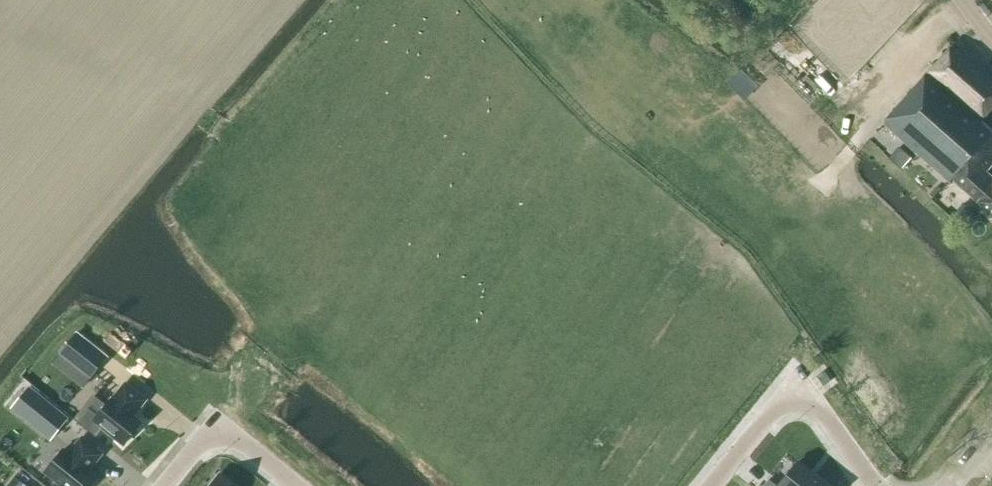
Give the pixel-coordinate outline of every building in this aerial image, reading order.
[(985,171),(991,164),(991,131),(981,121),(991,108),(991,80),(952,44),(868,139),(889,158),(904,141),(952,184),(954,182),(991,215),(991,178),(985,171)] [(936,208),(949,194),(940,186),(927,200),(936,208)] [(90,377),(106,357),(78,334),(62,354),(90,377)] [(124,444),(141,424),(131,416),(144,400),(125,384),(112,400),(111,399),(94,420),(124,444)] [(57,435),(69,420),(43,399),(31,414),(57,435)] [(46,471),(64,485),(95,485),(98,483),(95,481),(97,478),(87,471),(92,465),(101,455),(81,439),(68,455),(62,450),(46,471)] [(798,462),(779,485),(827,485),(798,462)] [(211,485),(236,485),(221,474),(211,485)] [(14,477),(6,485),(26,485),(19,481),(14,477)]
